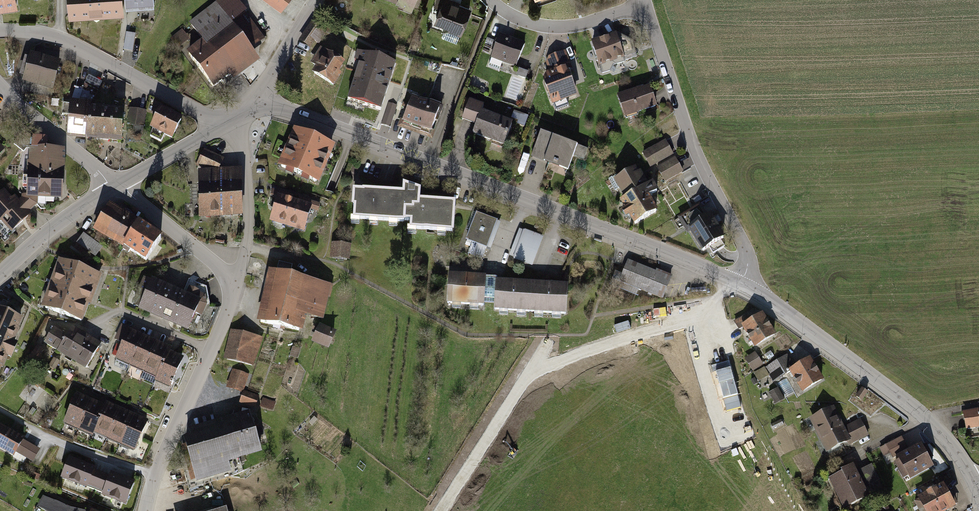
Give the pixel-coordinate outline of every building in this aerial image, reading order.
[(16,7),(15,0),(0,0),(0,10),(16,7)] [(68,17),(120,12),(119,0),(67,0),(68,17)] [(214,93),(258,60),(250,49),(264,38),(235,0),(218,0),(187,23),(197,36),(189,41),(181,30),(169,38),(178,50),(181,48),(214,93)] [(279,9),(285,0),(267,0),(279,9)] [(398,4),(397,6),(416,13),(420,0),(387,0),(398,4)] [(459,35),(469,7),(449,0),(435,0),(433,8),(437,9),(432,24),(445,29),(445,30),(459,35)] [(539,12),(551,8),(549,0),(535,0),(539,12)] [(312,22),(299,42),(309,49),(322,29),(312,22)] [(126,32),(123,49),(132,51),(135,33),(126,32)] [(589,41),(597,66),(623,58),(615,33),(589,41)] [(498,35),(487,66),(499,71),(502,62),(516,67),(525,45),(498,35)] [(411,61),(354,43),(336,96),(386,113),(392,96),(399,98),(411,61)] [(346,62),(320,47),(310,64),(315,67),(311,72),(333,85),(346,62)] [(542,81),(551,106),(577,97),(568,70),(573,69),(567,50),(549,57),(546,63),(549,71),(547,72),(542,81)] [(60,61),(30,52),(28,56),(23,55),(17,74),(22,75),(21,80),(51,89),(60,61)] [(616,94),(624,119),(656,109),(648,84),(616,94)] [(442,108),(413,96),(401,126),(431,138),(442,108)] [(64,137),(85,139),(87,108),(87,101),(63,99),(62,114),(65,114),(64,137)] [(504,145),(512,124),(482,112),(484,105),(469,99),(461,120),(477,126),(474,134),(504,145)] [(182,116),(160,105),(148,128),(152,129),(148,136),(160,142),(163,135),(171,139),(182,116)] [(383,123),(391,125),(397,108),(388,105),(383,123)] [(87,108),(85,139),(121,141),(123,110),(87,108)] [(144,110),(128,109),(127,125),(132,126),(132,133),(143,134),(144,110)] [(309,135),(291,128),(276,167),(283,170),(282,173),(291,177),(293,174),(299,176),(298,179),(306,182),(307,179),(318,183),(333,145),(309,135)] [(587,149),(540,131),(530,157),(567,171),(571,157),(583,162),(587,149)] [(27,136),(26,169),(61,171),(62,151),(46,150),(46,137),(27,136)] [(640,153),(649,168),(673,155),(664,140),(640,153)] [(222,160),(203,150),(195,165),(202,170),(218,169),(222,160)] [(656,169),(664,182),(681,172),(674,159),(656,169)] [(202,170),(193,170),(195,216),(240,216),(240,168),(218,169),(202,170)] [(619,199),(634,226),(656,213),(648,200),(646,196),(657,191),(651,181),(645,184),(641,177),(638,171),(636,173),(634,168),(613,179),(623,197),(619,199)] [(24,201),(20,205),(26,212),(38,205),(39,197),(60,199),(61,171),(26,169),(24,201)] [(349,221),(349,227),(360,227),(360,221),(368,222),(368,227),(377,227),(377,222),(387,222),(387,226),(396,227),(396,222),(410,223),(410,227),(452,229),(453,208),(453,205),(417,203),(417,192),(402,185),(402,193),(362,191),(362,192),(351,192),(351,209),(352,209),(352,221),(349,221)] [(0,192),(0,228),(7,236),(30,217),(26,212),(20,205),(12,196),(9,198),(3,190),(0,192)] [(291,197),(271,190),(269,197),(275,198),(268,222),(303,233),(310,210),(316,212),(318,205),(298,199),(297,202),(290,200),(291,197)] [(107,203),(91,229),(120,248),(121,246),(136,223),(137,221),(107,203)] [(700,204),(679,217),(687,229),(707,216),(700,204)] [(500,222),(475,212),(464,240),(489,249),(500,222)] [(689,229),(703,252),(726,238),(712,215),(689,229)] [(146,262),(161,239),(136,223),(121,246),(146,262)] [(532,266),(543,238),(519,228),(508,257),(532,266)] [(76,244),(73,249),(80,255),(83,250),(93,258),(101,247),(82,233),(75,243),(76,244)] [(350,245),(331,242),(329,259),(348,261),(350,245)] [(665,297),(673,273),(628,257),(624,271),(617,269),(614,279),(665,297)] [(56,260),(40,305),(82,320),(98,275),(56,260)] [(293,265),(278,261),(277,268),(291,272),(293,265)] [(331,285),(267,270),(255,321),(300,332),(304,315),(323,320),(331,285)] [(483,274),(447,272),(445,304),(450,305),(450,308),(458,308),(458,305),(468,306),(468,309),(476,309),(476,306),(483,306),(483,301),(492,302),(492,310),(497,310),(497,314),(506,314),(506,311),(515,311),(515,315),(524,316),(524,312),(532,312),(532,316),(541,317),(541,313),(549,313),(549,317),(558,317),(558,314),(565,314),(567,284),(495,280),(496,277),(490,277),(483,276),(483,274)] [(144,291),(136,310),(171,325),(184,331),(192,312),(200,316),(206,304),(203,294),(188,287),(185,294),(150,278),(149,281),(142,278),(138,288),(144,291)] [(741,327),(753,348),(775,335),(761,312),(759,314),(755,308),(731,322),(736,330),(741,327)] [(0,309),(0,367),(5,356),(10,358),(16,343),(11,341),(21,318),(0,309)] [(335,331),(318,324),(310,342),(327,349),(335,331)] [(129,328),(122,325),(115,339),(123,342),(129,328)] [(42,345),(85,370),(100,344),(71,327),(66,334),(53,326),(42,345)] [(143,335),(129,329),(117,357),(131,363),(143,335)] [(260,337),(229,330),(222,359),(252,367),(260,337)] [(157,341),(143,335),(131,363),(145,369),(157,341)] [(171,347),(157,341),(145,369),(159,375),(170,352),(171,347)] [(41,351),(35,346),(27,358),(34,363),(41,351)] [(298,350),(291,348),(288,356),(296,359),(298,350)] [(184,358),(170,352),(159,375),(158,379),(172,385),(184,358)] [(754,352),(744,359),(752,371),(762,364),(754,352)] [(787,356),(768,367),(775,379),(794,367),(787,356)] [(60,363),(52,358),(47,368),(54,372),(60,363)] [(802,393),(823,380),(811,359),(789,372),(802,393)] [(764,367),(753,374),(755,377),(758,382),(769,376),(764,367)] [(242,391),(247,375),(230,370),(225,389),(241,393),(238,403),(254,408),(257,396),(242,391)] [(752,386),(758,382),(755,377),(749,381),(752,386)] [(767,392),(774,405),(785,399),(778,386),(767,392)] [(868,391),(861,387),(854,397),(861,401),(868,391)] [(60,423),(75,429),(88,400),(74,394),(60,423)] [(274,402),(262,398),(259,407),(271,411),(274,402)] [(75,429),(89,436),(91,432),(102,407),(88,400),(75,429)] [(91,432),(106,438),(119,409),(104,403),(102,407),(91,432)] [(832,406),(807,419),(825,454),(846,443),(848,446),(868,436),(859,419),(843,427),(832,406)] [(962,409),(965,429),(978,427),(978,406),(962,409)] [(106,438),(120,445),(133,416),(119,409),(106,438)] [(226,461),(260,451),(248,410),(187,428),(182,442),(194,482),(229,471),(226,461)] [(120,445),(134,452),(148,423),(133,416),(120,445)] [(780,420),(769,425),(772,431),(783,426),(780,420)] [(11,458),(14,452),(32,463),(40,449),(0,427),(0,452),(11,458)] [(900,436),(885,444),(891,456),(907,448),(900,436)] [(907,477),(908,480),(932,467),(919,443),(895,456),(897,459),(892,462),(902,479),(907,477)] [(97,468),(70,457),(61,479),(88,489),(89,487),(96,470),(97,468)] [(826,479),(841,509),(869,495),(865,488),(879,481),(871,464),(857,471),(853,463),(839,470),(840,472),(826,479)] [(110,476),(96,470),(89,487),(104,493),(110,476)] [(136,482),(111,473),(110,476),(104,493),(102,496),(127,506),(136,482)] [(918,510),(946,510),(955,507),(945,486),(937,490),(933,482),(909,493),(918,510)] [(44,497),(38,506),(46,510),(77,510),(44,497)]
